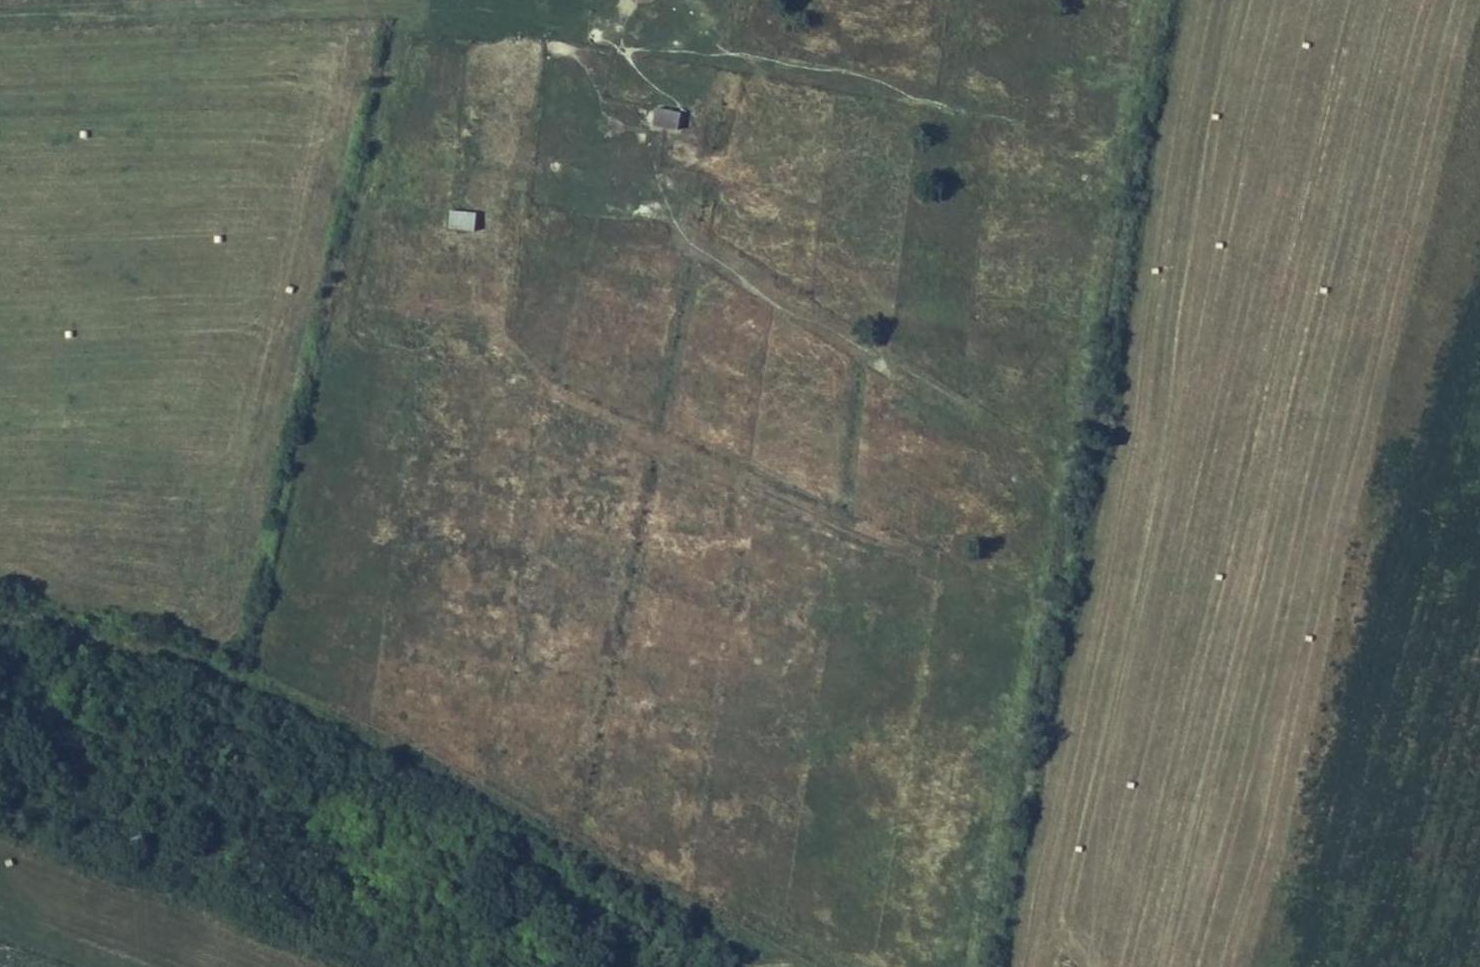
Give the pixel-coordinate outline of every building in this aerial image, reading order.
[(679,130),(682,112),(657,107),(654,125),(679,130)] [(476,231),(477,212),(450,210),(449,230),(476,231)]
